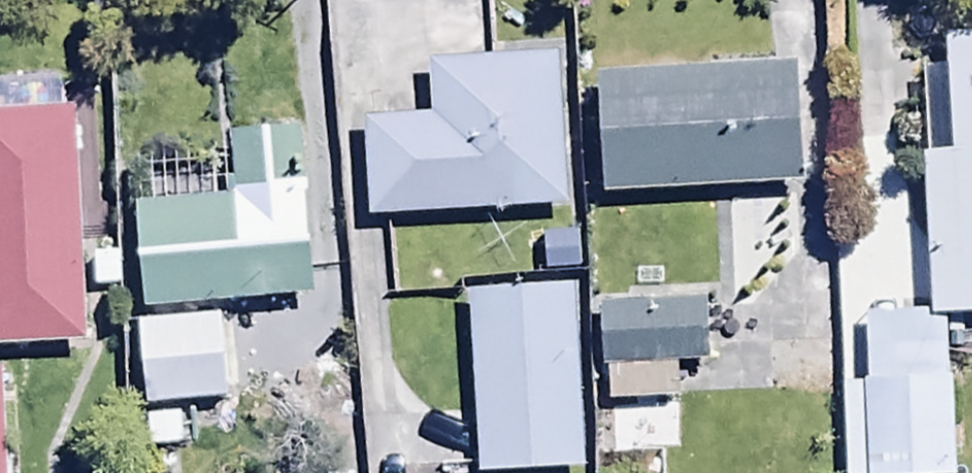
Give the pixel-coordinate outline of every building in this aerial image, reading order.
[(952,78),(921,80),(935,325),(971,323),(971,47),(950,48),(952,78)] [(436,125),(367,130),(370,232),(571,218),(560,64),(433,73),(436,125)] [(801,79),(604,86),(609,199),(805,191),(801,79)] [(90,355),(78,120),(66,120),(65,88),(0,92),(0,359),(90,355)] [(303,138),(233,144),(239,206),(140,215),(150,321),(318,305),(303,138)] [(477,294),(482,472),(584,472),(579,291),(477,294)] [(708,310),(606,315),(611,410),(681,407),(679,373),(711,372),(708,310)] [(227,325),(143,333),(152,418),(235,409),(227,325)] [(844,395),(847,472),(957,472),(953,328),(869,330),(870,394),(844,395)] [(0,384),(0,472),(12,472),(10,384),(0,384)]
